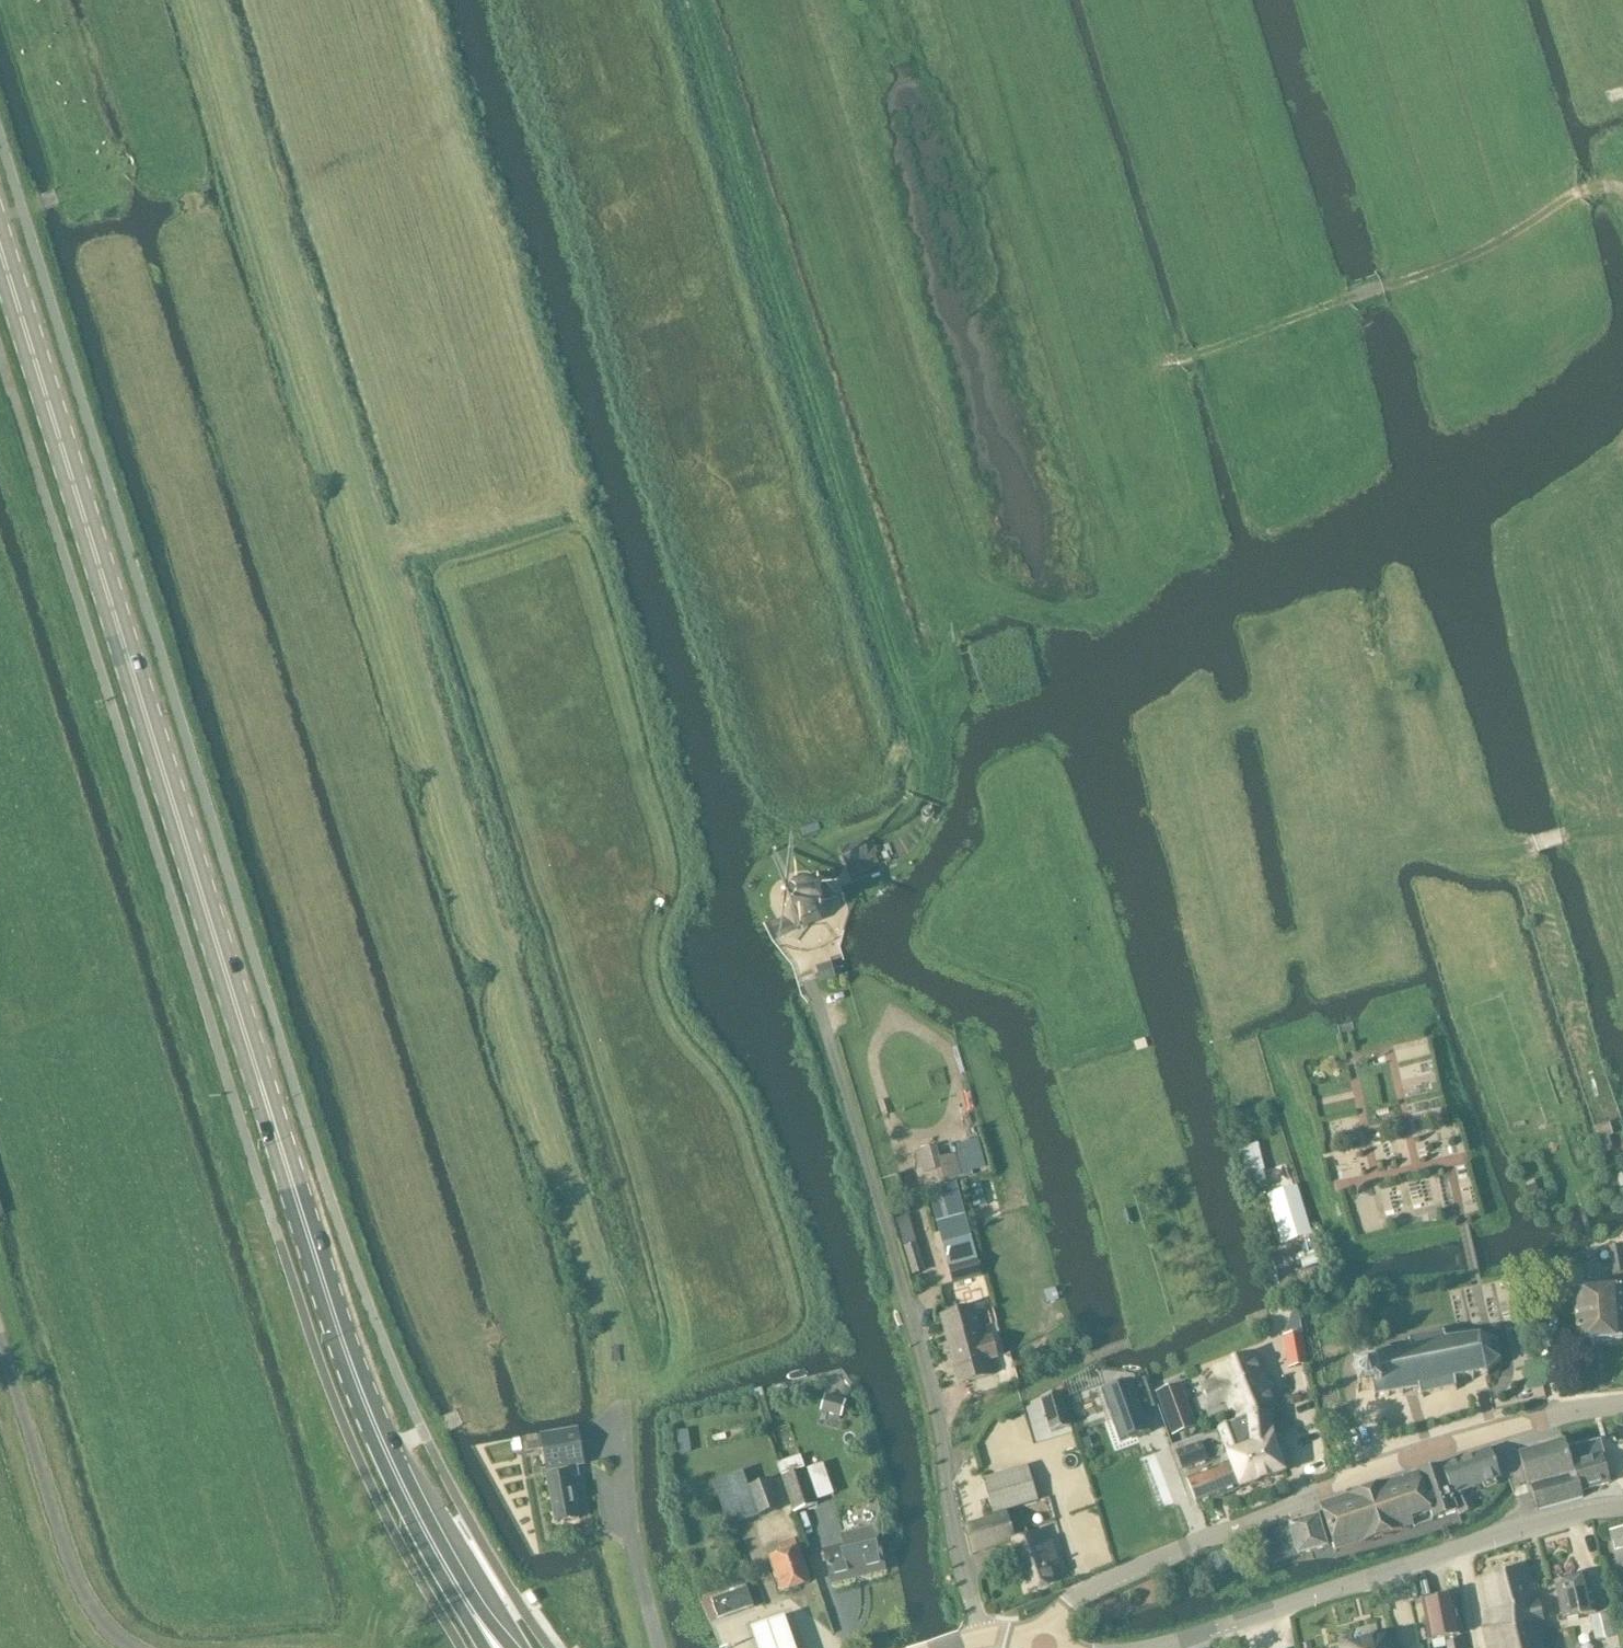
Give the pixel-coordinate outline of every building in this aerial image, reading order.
[(863,839),(839,848),(846,866),(869,857),(864,842),(863,839)] [(821,920),(829,904),(823,888),(807,880),(791,886),(783,902),(788,918),(795,926),(800,924),(804,926),(821,920)] [(821,981),(833,977),(829,965),(817,969),(821,981)] [(938,1169),(936,1160),(933,1148),(916,1153),(922,1174),(937,1169),(938,1169)] [(955,1151),(956,1155),(961,1175),(962,1177),(971,1175),(964,1149),(955,1151)] [(938,1169),(937,1169),(940,1181),(961,1175),(956,1155),(936,1160),(938,1169)] [(1296,1186),(1263,1195),(1278,1241),(1311,1232),(1296,1186)] [(896,1220),(904,1247),(916,1244),(908,1216),(896,1220)] [(962,1216),(936,1224),(943,1249),(970,1241),(962,1216)] [(943,1249),(953,1284),(980,1276),(970,1241),(943,1249)] [(920,1258),(916,1244),(904,1247),(912,1274),(920,1272),(916,1259),(920,1258)] [(1607,1249),(1612,1276),(1622,1274),(1622,1252),(1622,1247),(1607,1249)] [(1577,1342),(1622,1339),(1620,1289),(1574,1292),(1577,1342)] [(940,1317),(941,1318),(959,1385),(991,1376),(987,1361),(996,1358),(991,1339),(982,1341),(973,1308),(940,1317)] [(1288,1367),(1306,1365),(1303,1334),(1286,1336),(1288,1351),(1286,1352),(1288,1367)] [(1484,1373),(1499,1362),(1495,1344),(1477,1335),(1445,1342),(1444,1334),(1409,1342),(1410,1347),(1367,1356),(1365,1366),(1353,1368),(1358,1390),(1371,1387),(1374,1398),(1418,1388),(1420,1395),(1456,1387),(1454,1380),(1484,1373)] [(1234,1423),(1275,1408),(1255,1355),(1215,1370),(1219,1381),(1202,1387),(1210,1408),(1227,1402),(1234,1423)] [(1132,1382),(1102,1392),(1120,1445),(1150,1435),(1142,1413),(1156,1409),(1146,1379),(1132,1383),(1132,1382)] [(1160,1393),(1176,1434),(1192,1428),(1177,1386),(1160,1393)] [(1060,1394),(1041,1399),(1051,1433),(1070,1427),(1060,1394)] [(841,1419),(846,1402),(825,1396),(820,1412),(841,1419)] [(1276,1410),(1275,1408),(1234,1423),(1235,1424),(1225,1428),(1234,1453),(1248,1448),(1273,1439),(1272,1437),(1269,1412),(1276,1410)] [(541,1437),(544,1457),(557,1524),(577,1520),(570,1478),(579,1477),(577,1466),(584,1465),(578,1430),(541,1437)] [(1265,1467),(1269,1477),(1285,1472),(1273,1439),(1248,1448),(1256,1469),(1265,1467)] [(1177,1452),(1183,1469),(1208,1459),(1202,1443),(1177,1452)] [(1582,1497),(1581,1491),(1565,1453),(1562,1443),(1519,1455),(1528,1486),(1529,1485),(1536,1510),(1582,1497)] [(1597,1444),(1565,1453),(1580,1490),(1581,1491),(1608,1483),(1597,1444)] [(1221,1458),(1223,1465),(1233,1491),(1269,1477),(1265,1467),(1256,1469),(1248,1448),(1234,1453),(1221,1458)] [(1439,1468),(1456,1513),(1458,1512),(1459,1515),(1474,1510),(1467,1490),(1483,1485),(1484,1490),(1497,1485),(1495,1480),(1500,1478),(1491,1451),(1442,1468),(1439,1468)] [(782,1479),(781,1479),(794,1514),(818,1505),(817,1501),(805,1471),(801,1461),(779,1469),(782,1479)] [(1223,1465),(1187,1479),(1196,1504),(1233,1491),(1223,1465)] [(1456,1513),(1439,1468),(1412,1476),(1394,1482),(1412,1527),(1456,1513)] [(994,1514),(1036,1502),(1026,1469),(984,1481),(994,1514)] [(730,1528),(772,1513),(783,1509),(773,1480),(748,1489),(743,1473),(714,1483),(730,1528)] [(1412,1527),(1394,1482),(1321,1506),(1336,1552),(1412,1527)] [(1029,1592),(1060,1582),(1044,1531),(1028,1536),(1025,1529),(1013,1534),(1007,1514),(966,1527),(974,1555),(1013,1542),(1029,1592)] [(1269,1564),(1330,1548),(1326,1533),(1321,1534),(1317,1519),(1288,1527),(1288,1528),(1262,1535),(1269,1564)] [(1611,1538),(1622,1604),(1622,1535),(1611,1538)] [(770,1559),(772,1564),(781,1593),(809,1583),(795,1540),(779,1545),(783,1555),(770,1559)] [(832,1583),(884,1570),(877,1540),(825,1552),(832,1583)] [(1530,1568),(1478,1581),(1486,1615),(1538,1602),(1537,1598),(1530,1568)] [(1563,1620),(1594,1613),(1587,1578),(1556,1584),(1563,1620)] [(755,1608),(747,1585),(711,1597),(719,1620),(755,1608)] [(1423,1603),(1430,1642),(1445,1640),(1446,1642),(1447,1647),(1461,1647),(1459,1639),(1459,1637),(1451,1598),(1423,1603)] [(1482,1630),(1487,1647),(1549,1647),(1538,1602),(1486,1615),(1482,1630)] [(1608,1614),(1589,1618),(1594,1641),(1613,1637),(1608,1614)] [(750,1626),(758,1647),(795,1647),(784,1615),(750,1626)] [(1393,1638),(1375,1642),(1374,1636),(1357,1640),(1357,1646),(1348,1647),(1395,1647),(1393,1638)]
